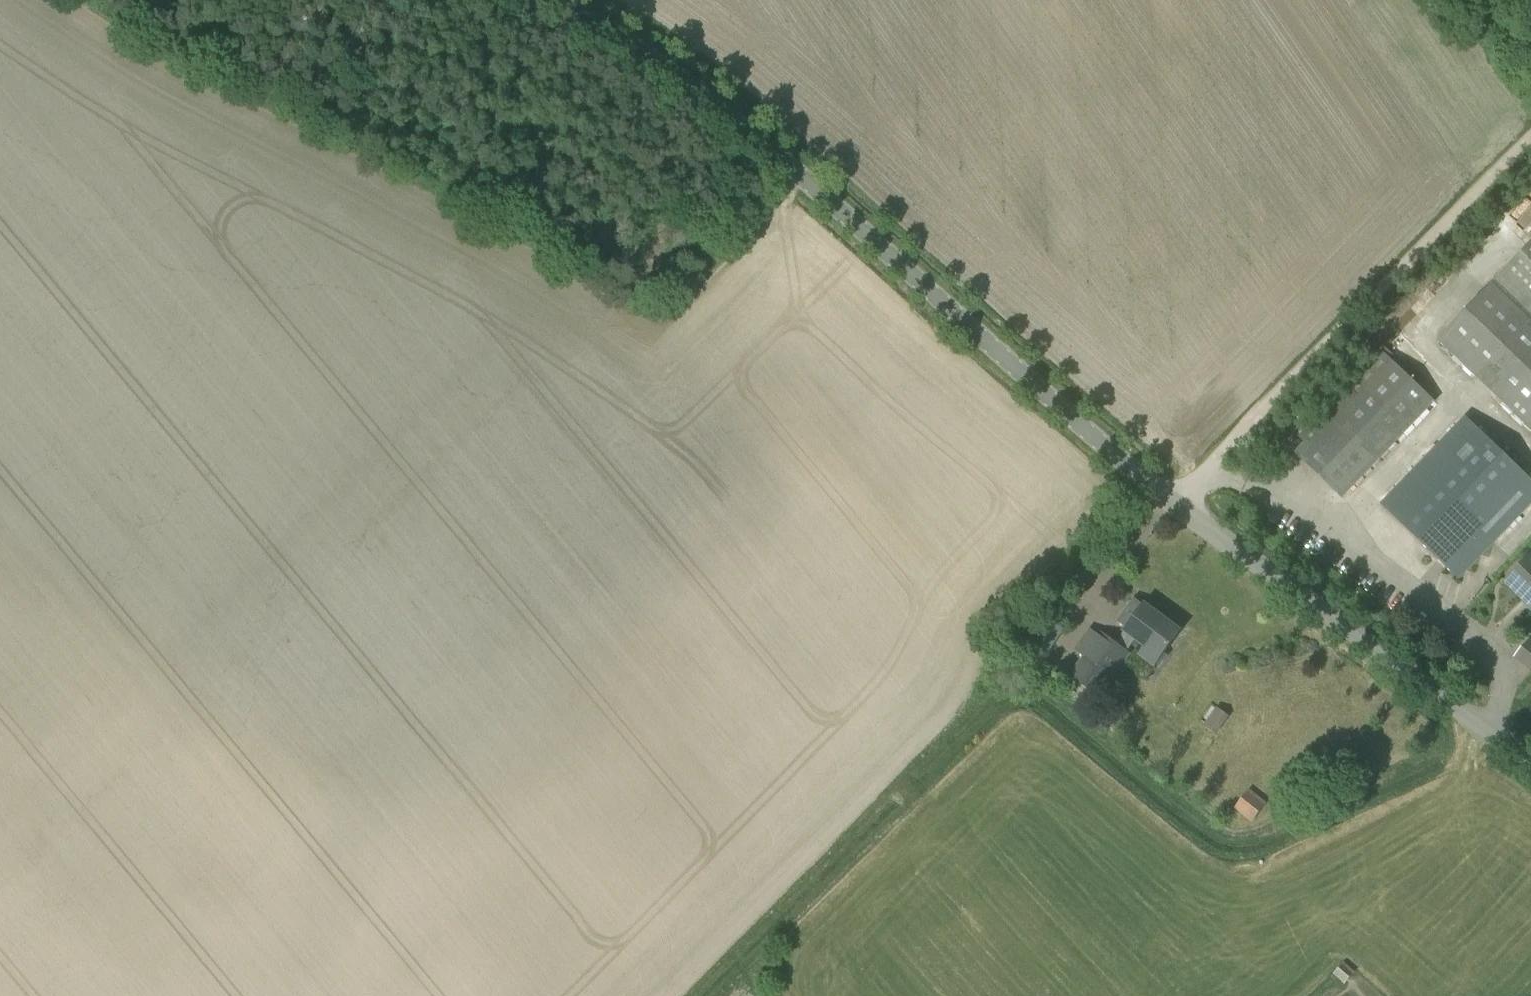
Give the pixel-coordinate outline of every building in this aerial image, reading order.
[(1530,429),(1530,242),(1438,339),(1530,429)] [(1296,453),(1344,499),(1437,401),(1383,350),(1298,438),(1305,443),(1296,453)] [(1466,418),(1383,504),(1460,579),(1530,505),(1530,480),(1466,418)] [(1530,605),(1530,555),(1506,581),(1530,605)] [(1126,631),(1117,643),(1127,651),(1137,639),(1146,646),(1141,652),(1159,666),(1166,656),(1165,654),(1181,632),(1144,604),(1144,605),(1135,599),(1119,621),(1127,627),(1125,630),(1126,631)] [(1130,653),(1127,651),(1117,643),(1103,633),(1101,636),(1090,628),(1075,649),(1085,656),(1072,674),(1099,695),(1130,653)] [(1204,725),(1217,734),(1230,716),(1217,707),(1204,725)] [(1234,808),(1253,823),(1268,803),(1249,789),(1234,808)] [(1344,962),(1333,974),(1344,984),(1355,972),(1344,962)]
